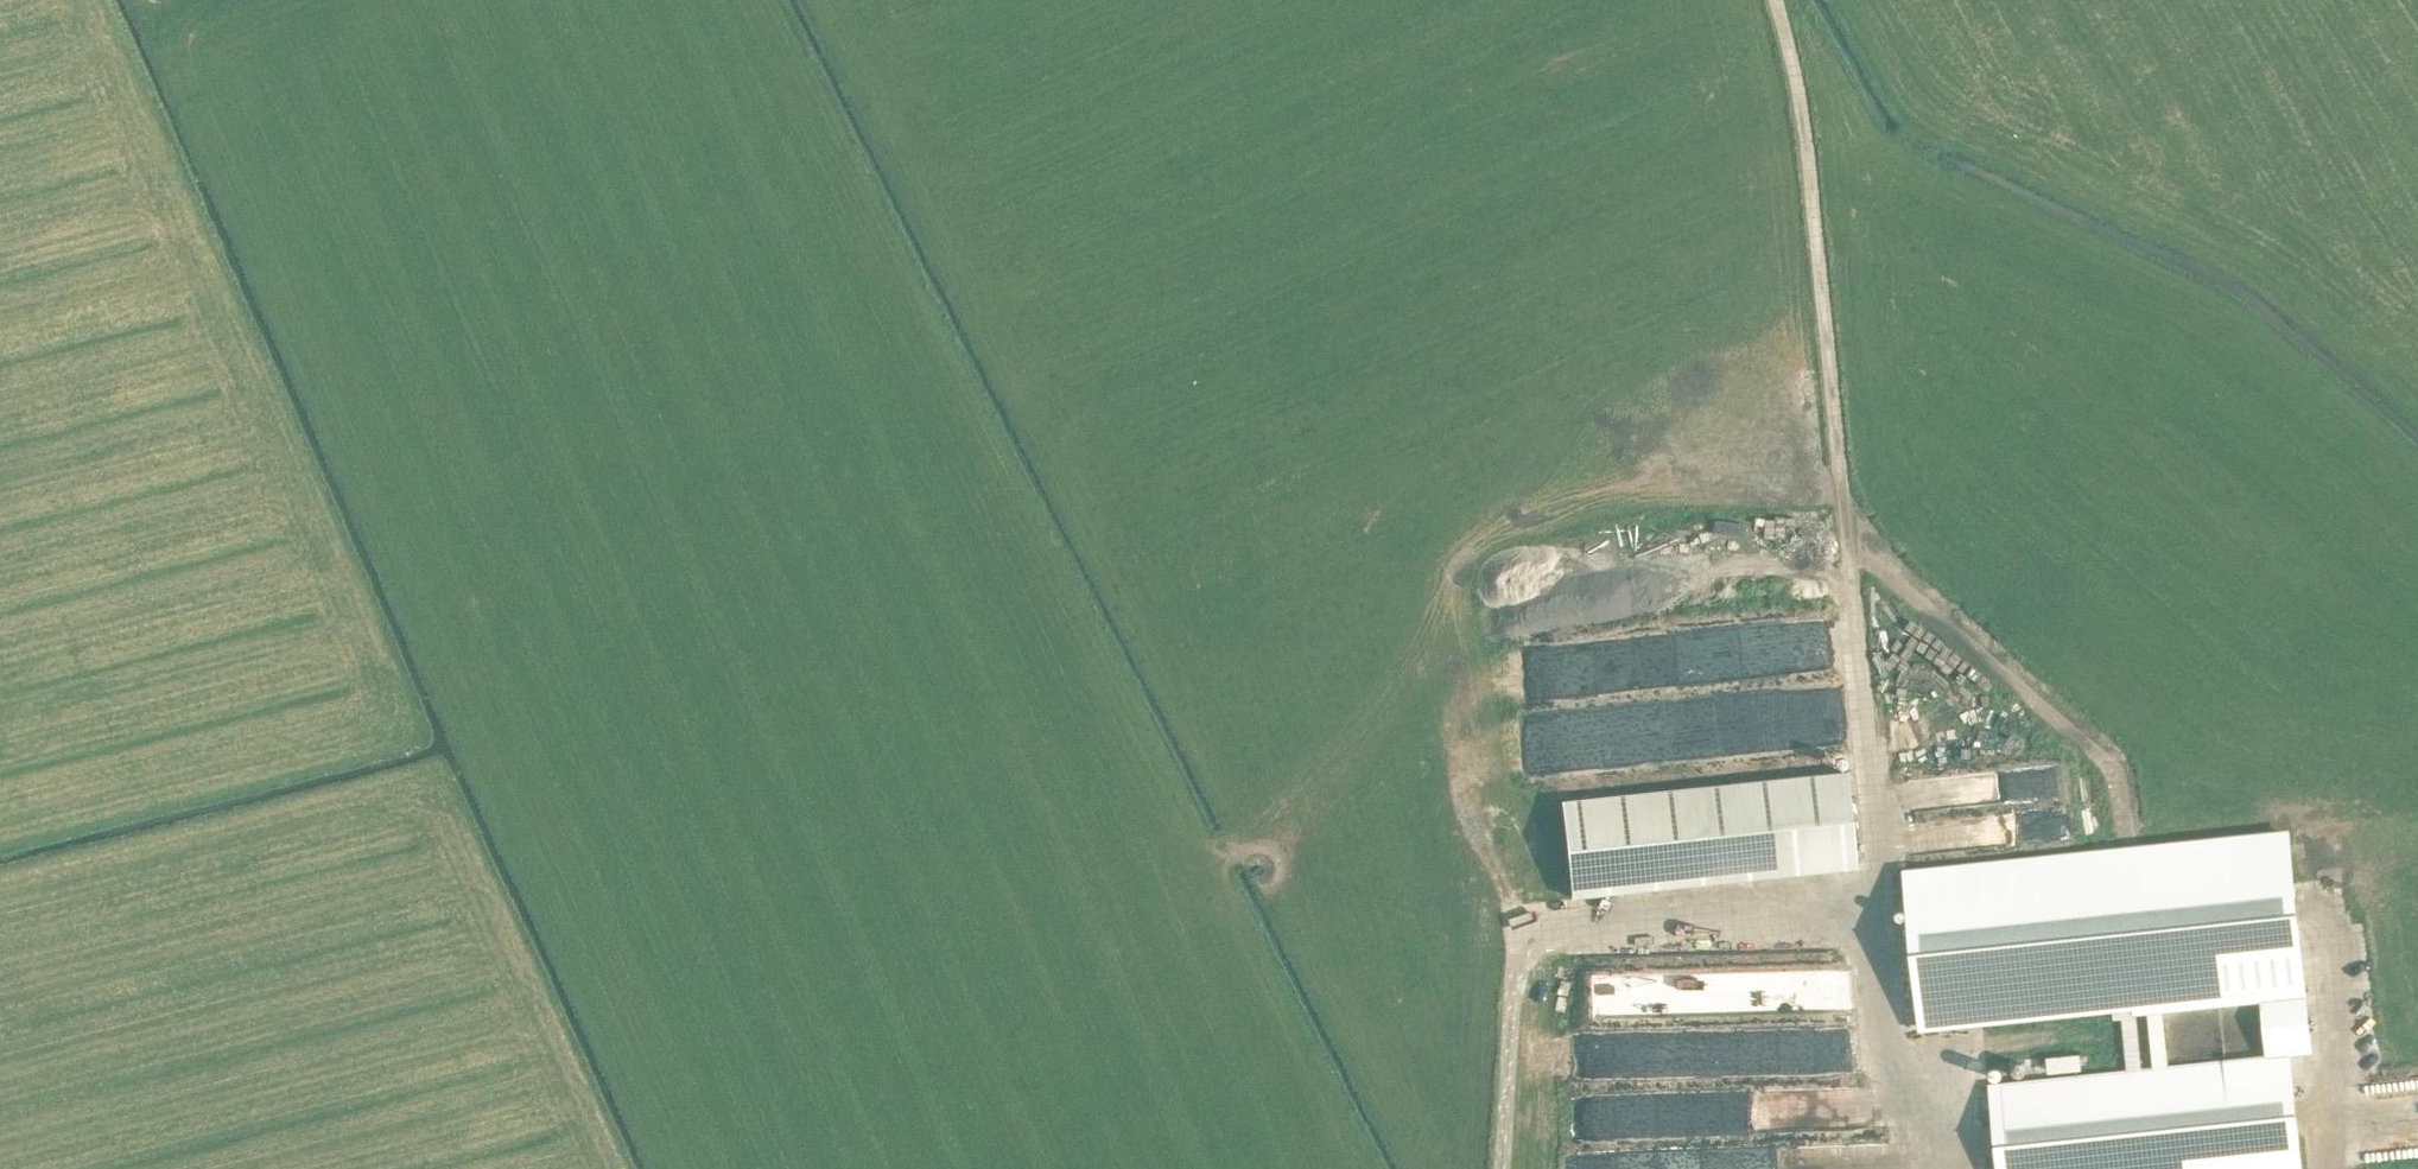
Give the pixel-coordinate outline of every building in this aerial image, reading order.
[(1578,895),(1857,866),(1847,777),(1568,806),(1578,895)] [(2041,857),(1906,871),(1921,1023),(2041,1011),(2259,989),(2265,1055),(2289,1052),(2310,1050),(2304,985),(2294,889),(2292,872),(2288,832),(2286,833),(2041,857)] [(1989,1084),(1990,1093),(1998,1168),(2301,1168),(2289,1052),(2265,1055),(2041,1079),(1989,1084)] [(2050,1056),(2051,1073),(2080,1070),(2078,1053),(2050,1056)]
